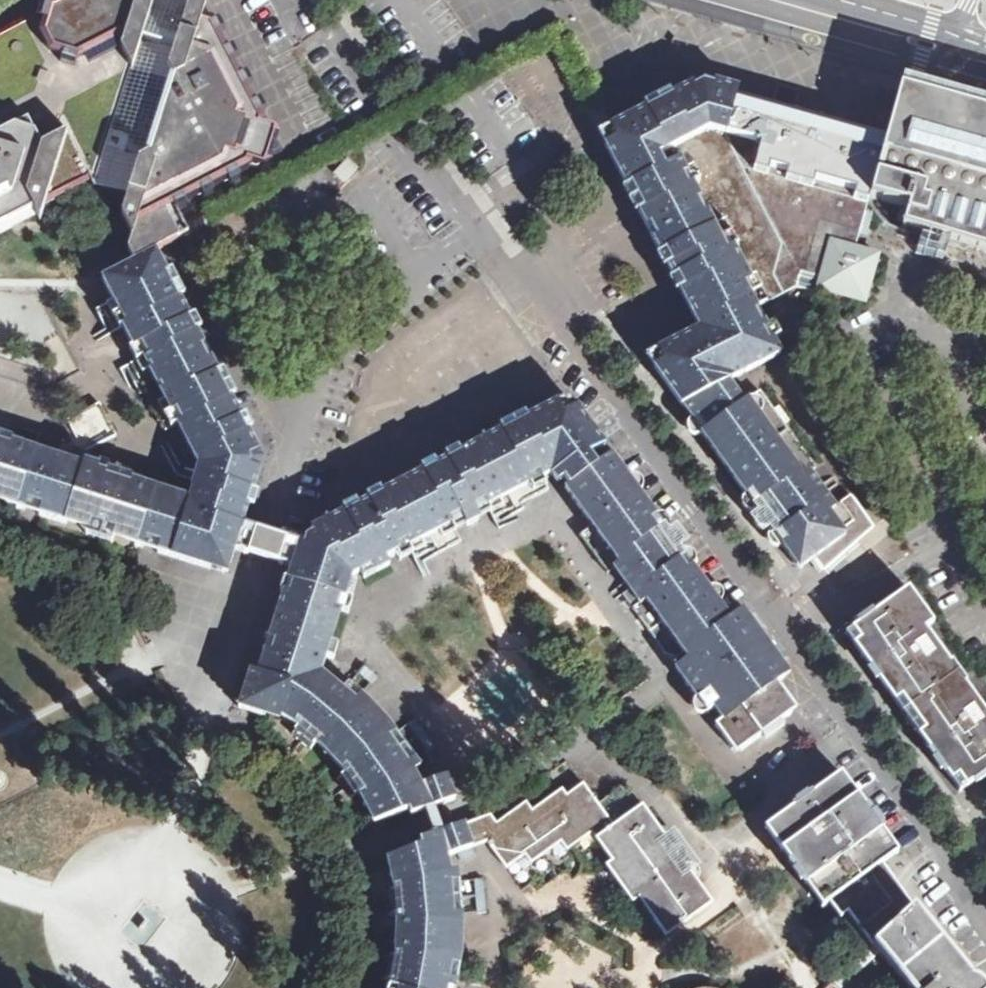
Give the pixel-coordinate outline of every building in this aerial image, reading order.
[(174,209),(176,207),(177,205),(180,205),(196,197),(196,195),(199,195),(203,193),(204,190),(206,191),(222,183),(223,180),(226,181),(229,180),(230,177),(233,178),(248,170),(250,163),(257,165),(273,157),(276,146),(268,129),(261,127),(264,121),(258,109),(256,109),(256,107),(254,102),(252,102),(253,99),(244,83),(242,82),(242,80),(240,76),(238,75),(239,73),(230,56),(228,56),(229,53),(227,49),(224,49),(225,46),(217,30),(214,29),(215,26),(213,23),(203,20),(206,9),(201,0),(191,0),(188,8),(162,0),(66,0),(64,1),(0,34),(0,230),(50,204),(91,183),(94,188),(127,199),(122,217),(133,238),(135,232),(143,234),(158,226),(161,216),(169,211),(170,209),(174,209)] [(813,559),(839,538),(836,534),(854,521),(840,503),(828,512),(818,498),(837,484),(833,478),(814,491),(803,476),(815,467),(760,392),(736,408),(725,390),(722,386),(729,382),(717,359),(728,353),(739,376),(780,354),(774,340),(780,337),(774,325),(766,328),(756,309),(796,289),(800,270),(822,277),(818,289),(866,302),(877,255),(855,249),(869,199),(887,137),(827,121),(737,95),(738,92),(711,84),(704,82),(601,135),(698,322),(695,333),(647,358),(680,407),(686,412),(694,420),(752,501),(760,511),(756,514),(755,518),(756,525),(761,529),(766,529),(771,527),(801,568),(813,559)] [(869,199),(907,210),(902,227),(985,252),(985,113),(900,88),(893,114),(887,137),(869,199)] [(144,257),(156,252),(188,235),(185,230),(174,209),(170,209),(169,211),(161,216),(158,226),(143,234),(135,232),(133,238),(142,252),(144,257)] [(278,564),(286,540),(273,536),(243,526),(252,498),(264,461),(248,430),(186,310),(156,252),(144,257),(141,259),(142,260),(103,280),(114,301),(96,310),(106,329),(94,336),(97,341),(123,328),(129,339),(134,349),(131,351),(136,362),(121,370),(130,388),(135,385),(140,395),(146,392),(166,431),(171,429),(182,450),(189,446),(199,466),(195,479),(192,488),(194,488),(190,502),(191,502),(190,505),(186,504),(170,556),(190,563),(192,559),(210,565),(209,569),(222,574),(230,549),(264,559),(278,564)] [(788,716),(791,714),(787,709),(793,706),(777,685),(784,680),(757,642),(740,618),(736,613),(728,619),(689,564),(678,550),(682,546),(683,541),(682,538),(679,534),(676,533),(672,533),(668,534),(605,446),(570,397),(564,400),(446,460),(403,483),(441,553),(461,542),(455,532),(474,522),(490,513),(499,530),(519,519),(516,514),(524,509),(521,504),(549,490),(548,489),(547,490),(545,485),(546,485),(542,478),(551,474),(557,483),(564,478),(573,491),(569,494),(582,513),(583,512),(593,526),(587,530),(588,531),(582,536),(585,541),(584,541),(608,574),(620,565),(630,579),(611,593),(616,600),(622,595),(665,653),(676,657),(683,652),(686,656),(688,658),(674,668),(708,714),(720,705),(729,717),(715,726),(732,749),(737,745),(741,751),(744,748),(744,747),(788,716)] [(68,422),(84,453),(116,436),(100,403),(67,420),(68,422)] [(170,556),(186,504),(176,500),(175,504),(166,501),(169,493),(140,484),(138,488),(131,485),(127,480),(131,467),(115,462),(111,474),(105,477),(98,475),(99,470),(84,466),(82,461),(84,453),(68,422),(64,424),(70,437),(63,441),(52,476),(41,472),(44,462),(33,459),(33,458),(34,458),(36,451),(20,445),(19,450),(11,447),(8,442),(12,429),(0,426),(0,495),(19,501),(17,508),(67,524),(69,517),(138,539),(135,546),(170,556)] [(278,617),(333,635),(341,612),(348,614),(352,600),(341,596),(341,595),(345,595),(349,594),(344,584),(343,585),(339,578),(343,569),(346,567),(348,571),(349,571),(352,576),(361,572),(364,579),(389,565),(386,559),(409,547),(424,577),(430,574),(424,562),(441,553),(403,483),(305,533),(301,545),(286,540),(278,564),(293,569),(278,617)] [(959,792),(985,773),(985,714),(964,683),(959,687),(945,667),(950,664),(926,628),(933,623),(908,589),(845,634),(871,670),(914,729),(953,783),(959,792)] [(411,816),(455,800),(446,777),(409,791),(402,778),(408,775),(381,736),(375,730),(385,720),(381,723),(370,711),(374,708),(373,707),(363,716),(357,711),(339,696),(345,689),(322,670),(326,657),(334,660),(338,646),(331,643),(333,635),(278,617),(257,682),(274,688),(268,707),(292,721),(299,726),(292,735),(311,750),(317,741),(324,747),(342,767),(346,773),(338,779),(352,799),(360,793),(364,798),(377,823),(409,811),(411,816)] [(264,717),(268,707),(274,688),(257,682),(256,686),(247,683),(239,708),(264,717)] [(417,717),(400,725),(419,762),(436,753),(417,717)] [(871,944),(913,907),(898,886),(895,882),(883,865),(890,859),(896,854),(895,853),(897,851),(861,801),(842,775),(839,777),(838,775),(833,779),(808,798),(805,796),(801,796),(799,798),(798,800),(798,804),(765,828),(822,907),(836,897),(854,922),(871,944)] [(592,833),(638,799),(630,789),(625,793),(622,788),(598,805),(583,785),(571,793),(574,797),(571,800),(569,799),(562,790),(537,808),(540,812),(536,815),(534,814),(526,803),(501,821),(504,825),(500,828),(498,827),(490,816),(477,821),(485,842),(488,842),(507,868),(525,855),(531,863),(561,842),(567,850),(592,833)] [(660,830),(638,799),(592,833),(666,936),(712,903),(696,880),(699,877),(700,873),(700,869),(698,866),(694,863),(691,863),(688,863),(684,865),(683,862),(685,860),(687,856),(687,852),(685,849),(682,846),(679,845),(675,845),(671,847),(660,830)] [(442,987),(447,958),(448,948),(462,949),(462,948),(456,948),(457,931),(462,931),(462,930),(449,930),(448,917),(445,875),(438,876),(435,862),(457,854),(472,847),(473,847),(479,845),(485,842),(477,821),(472,822),(465,824),(420,841),(422,846),(390,858),(396,885),(396,892),(386,893),(388,916),(399,916),(397,958),(386,957),(383,980),(393,982),(392,987),(442,987)] [(472,847),(457,854),(460,860),(475,854),(472,847)] [(966,973),(913,907),(871,944),(907,987),(978,987),(966,973)]
